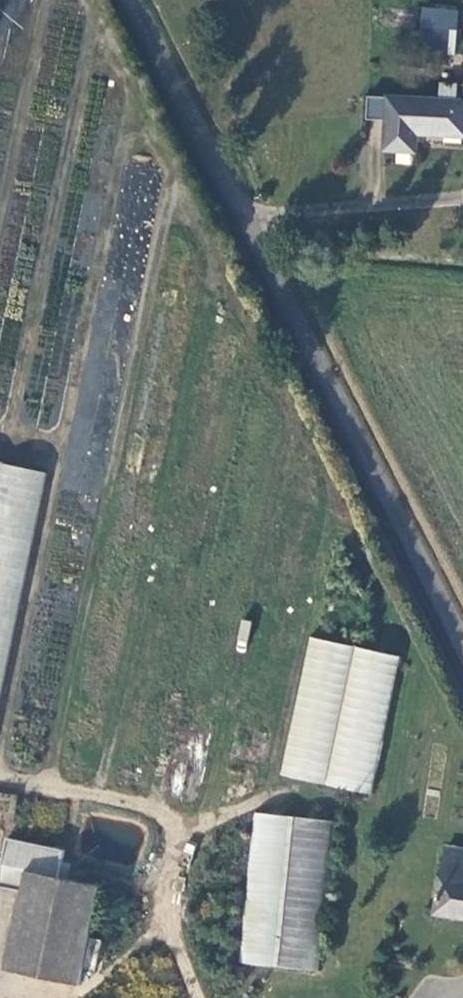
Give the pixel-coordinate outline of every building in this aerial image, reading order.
[(454,52),(458,9),(422,5),(418,49),(454,52)] [(386,133),(462,138),(462,102),(458,101),(458,85),(442,85),(441,100),(388,99),(386,133)] [(44,471),(0,463),(0,697),(44,471)] [(371,794),(399,655),(307,636),(279,776),(371,794)] [(239,964),(315,971),(329,819),(253,812),(239,964)] [(103,888),(61,875),(65,852),(9,837),(5,858),(0,857),(0,869),(1,869),(0,872),(0,888),(23,893),(6,971),(79,986),(103,888)] [(449,844),(437,911),(462,916),(462,846),(449,844)]
